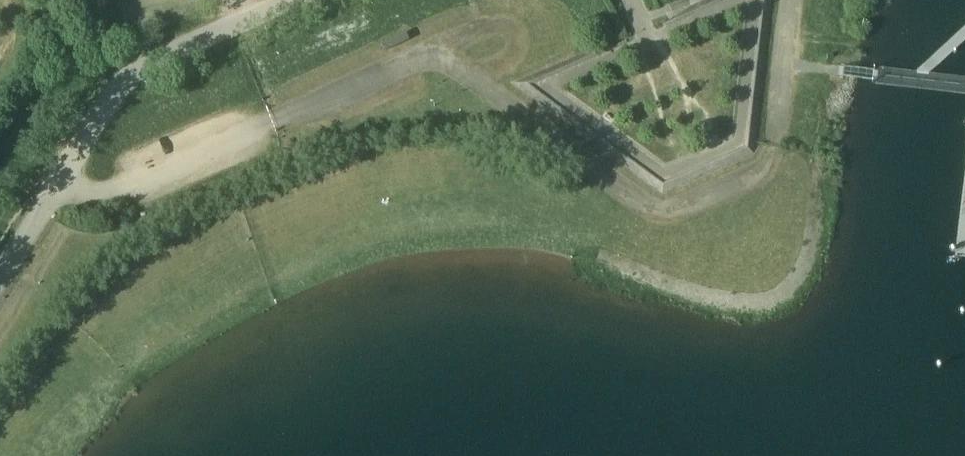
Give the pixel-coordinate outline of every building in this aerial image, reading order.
[(18,193),(32,200),(31,188),(18,193)]
